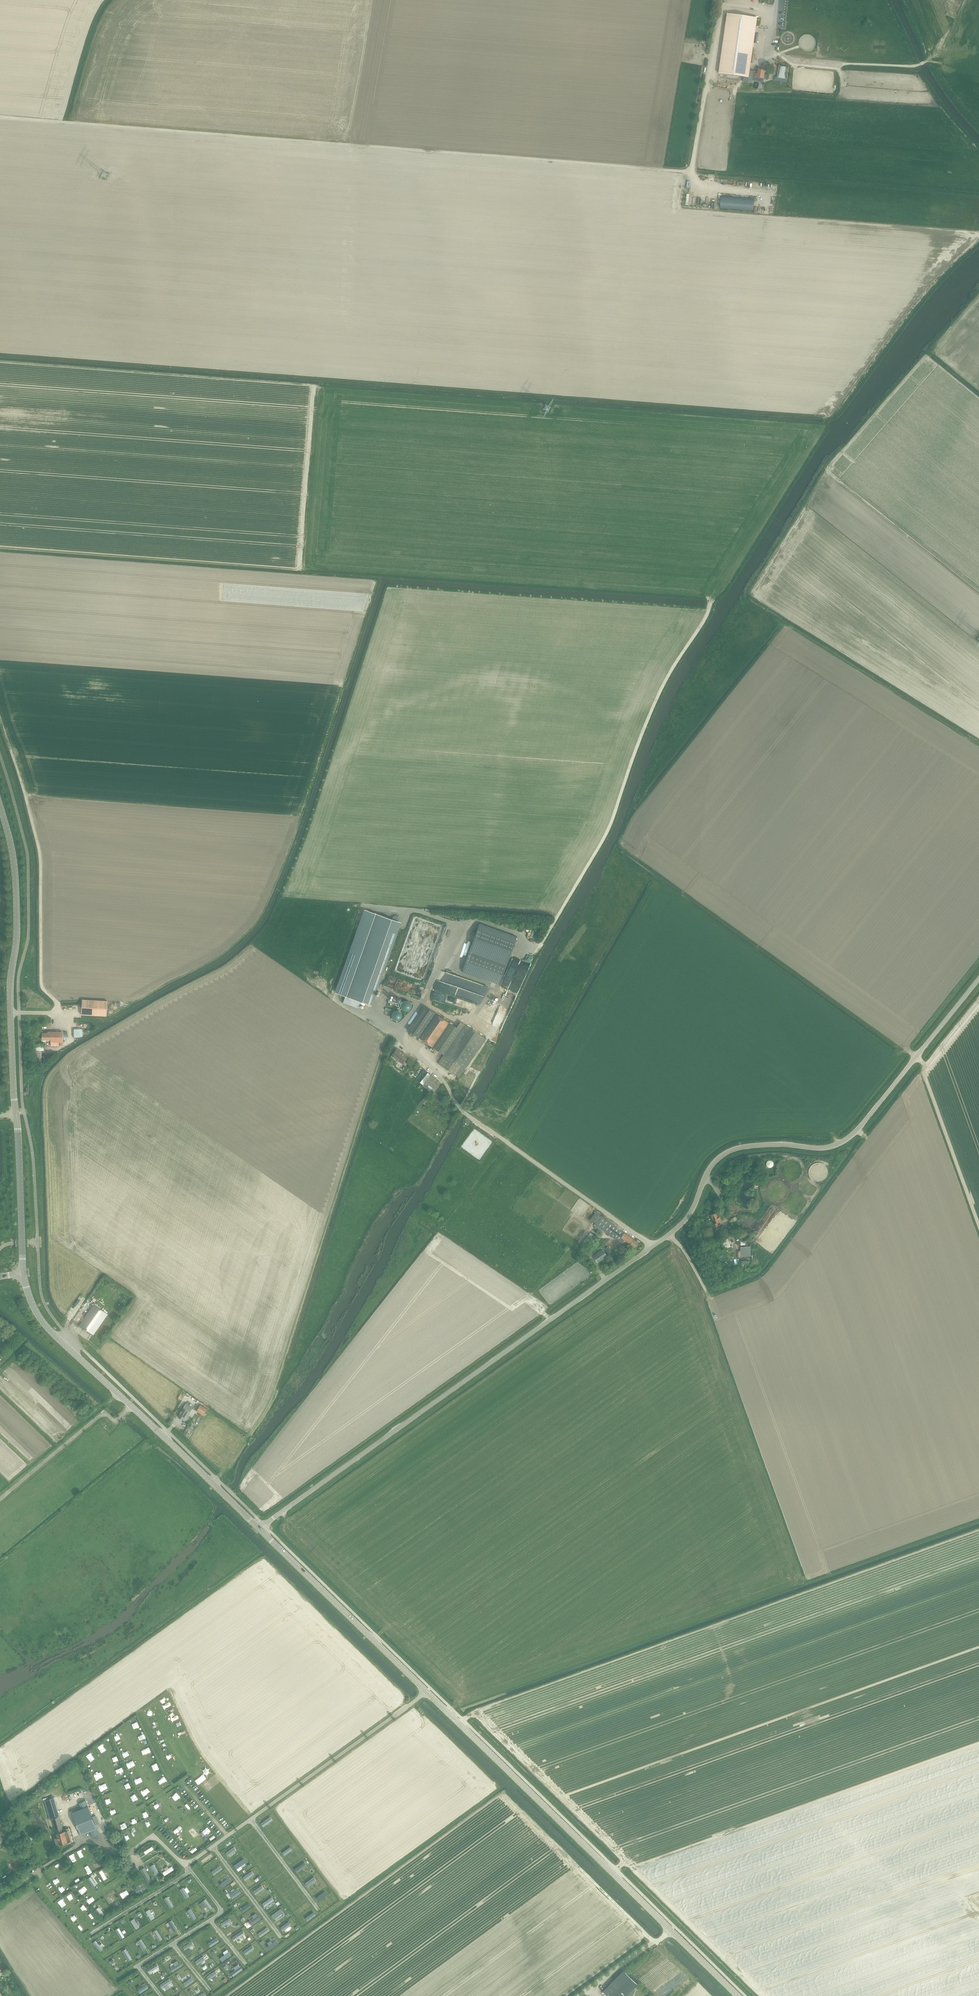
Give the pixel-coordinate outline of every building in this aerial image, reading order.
[(727,13),(719,73),(744,77),(743,82),(748,82),(749,76),(769,79),(769,75),(765,74),(765,70),(758,69),(758,72),(750,70),(758,18),(727,13)] [(779,66),(777,78),(787,79),(789,67),(779,66)] [(721,196),(720,208),(754,211),(755,198),(721,196)] [(368,911),(339,994),(345,996),(343,1003),(359,1009),(361,1002),(368,1004),(397,921),(368,911)] [(479,924),(469,952),(506,966),(516,937),(479,924)] [(469,952),(462,971),(500,985),(506,966),(469,952)] [(107,1001),(82,1000),(81,1015),(106,1016),(107,1001)] [(438,1063),(457,1076),(459,1077),(485,1039),(465,1025),(460,1022),(456,1028),(430,1010),(424,1006),(407,1030),(444,1055),(438,1063)] [(51,1032),(51,1040),(51,1042),(63,1042),(63,1037),(66,1037),(66,1032),(63,1032),(51,1032)] [(42,1067),(41,1050),(44,1050),(44,1045),(33,1045),(33,1050),(33,1067),(42,1067)] [(402,1064),(408,1057),(397,1049),(392,1055),(402,1064)] [(434,1091),(440,1083),(431,1075),(423,1085),(428,1089),(430,1088),(434,1091)] [(421,1102),(424,1104),(425,1105),(430,1099),(426,1095),(421,1102)] [(717,1222),(721,1221),(720,1218),(721,1218),(720,1216),(719,1216),(718,1213),(711,1215),(714,1223),(715,1228),(719,1226),(717,1222)] [(603,1231),(610,1236),(624,1245),(627,1242),(635,1248),(638,1243),(616,1227),(602,1217),(594,1228),(601,1233),(603,1231)] [(723,1249),(731,1246),(727,1236),(720,1239),(723,1249)] [(708,1250),(713,1248),(720,1245),(718,1241),(706,1246),(708,1250)] [(598,1263),(607,1257),(602,1249),(593,1256),(598,1263)] [(80,1325),(93,1335),(108,1314),(94,1304),(80,1325)] [(188,1415),(190,1412),(193,1407),(186,1403),(178,1416),(183,1420),(185,1418),(186,1419),(188,1415)] [(203,1415),(207,1409),(200,1405),(196,1411),(203,1415)] [(54,1798),(44,1801),(49,1816),(49,1819),(52,1818),(58,1838),(54,1839),(56,1845),(59,1844),(60,1845),(72,1841),(68,1828),(65,1829),(65,1831),(63,1832),(62,1830),(63,1830),(59,1816),(58,1813),(54,1798)] [(92,1836),(99,1834),(97,1828),(95,1824),(86,1800),(79,1803),(82,1809),(73,1812),(81,1834),(90,1830),(92,1836)] [(125,1873),(134,1868),(132,1864),(123,1869),(125,1873)] [(140,1869),(148,1883),(152,1881),(144,1867),(140,1869)] [(607,1995),(626,1995),(638,1984),(623,1970),(602,1991),(607,1995)]
